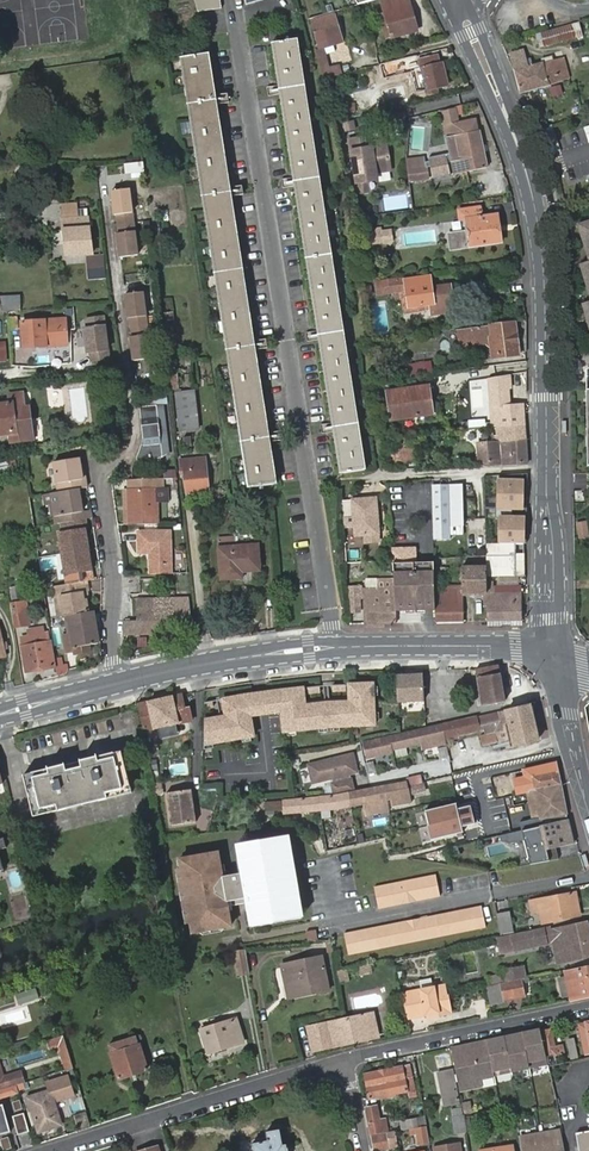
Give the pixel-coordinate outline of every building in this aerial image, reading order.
[(197,12),(221,9),(220,0),(195,0),(197,12)] [(392,37),(417,30),(408,0),(389,0),(382,2),(385,13),(392,37)] [(386,39),(392,37),(385,13),(379,14),(386,39)] [(312,22),(319,48),(333,44),(341,42),(334,15),(312,22)] [(578,25),(564,29),(566,38),(581,34),(578,25)] [(566,38),(564,29),(537,36),(540,46),(566,38)] [(275,43),(343,472),(366,469),(297,40),(275,43)] [(340,473),(343,472),(275,43),(271,44),(278,85),(279,94),(292,177),(294,185),(317,330),(318,340),(332,423),(333,431),(340,473)] [(315,49),(321,69),(329,67),(326,54),(335,52),(333,44),(319,48),(315,49)] [(510,53),(514,68),(533,64),(531,58),(527,59),(524,49),(510,53)] [(208,53),(204,54),(272,484),(277,483),(270,441),(269,431),(256,350),(254,340),(231,196),(230,188),(216,104),(215,94),(208,53)] [(272,484),(204,54),(180,58),(248,487),(272,484)] [(416,59),(416,56),(393,61),(395,69),(410,65),(417,93),(424,91),(437,88),(446,86),(441,61),(438,62),(437,55),(416,59)] [(535,77),(538,89),(550,86),(550,84),(559,82),(558,76),(569,73),(565,58),(555,60),(555,59),(553,60),(553,56),(544,59),(545,62),(544,62),(543,61),(533,64),(537,76),(535,77)] [(321,69),(324,79),(342,74),(339,64),(329,67),(321,69)] [(520,94),(524,92),(538,89),(535,77),(537,76),(533,64),(514,68),(514,70),(520,94)] [(268,96),(279,94),(278,85),(267,87),(268,96)] [(439,94),(437,88),(424,91),(425,97),(439,94)] [(224,93),(215,94),(216,104),(226,103),(224,93)] [(480,130),(478,118),(459,122),(455,107),(445,110),(448,124),(444,125),(452,163),(453,163),(455,175),(488,168),(485,156),(486,156),(481,130),(480,130)] [(334,136),(354,131),(351,121),(332,125),(334,136)] [(552,125),(541,129),(550,156),(551,156),(562,152),(552,125)] [(364,148),(362,137),(347,140),(355,183),(363,182),(368,181),(374,172),(389,169),(383,140),(373,142),(374,146),(369,147),(364,148)] [(448,154),(429,158),(433,177),(452,173),(448,154)] [(426,157),(406,160),(407,168),(427,166),(426,157)] [(144,161),(125,163),(126,174),(145,172),(144,161)] [(407,168),(409,181),(428,179),(427,166),(407,168)] [(433,178),(435,188),(452,185),(450,175),(433,178)] [(283,187),(294,185),(292,177),(282,179),(283,187)] [(363,182),(355,183),(357,190),(364,189),(363,182)] [(240,186),(230,188),(231,196),(241,195),(240,186)] [(117,214),(120,233),(117,234),(120,257),(138,254),(129,189),(112,191),(115,214),(117,214)] [(480,207),(457,210),(459,221),(466,220),(467,225),(464,225),(465,230),(448,232),(451,249),(468,247),(467,244),(470,244),(470,247),(501,243),(497,215),(481,217),(480,207)] [(62,210),(63,218),(87,216),(86,208),(62,210)] [(368,208),(361,209),(362,216),(369,216),(368,208)] [(87,216),(63,218),(66,256),(87,255),(90,279),(104,278),(102,254),(91,255),(87,216)] [(363,228),(365,243),(392,240),(390,228),(380,229),(380,226),(363,228)] [(137,259),(124,259),(124,272),(137,272),(137,259)] [(405,279),(373,283),(375,296),(393,293),(394,301),(401,300),(407,299),(408,307),(429,304),(430,310),(431,315),(454,312),(450,285),(431,288),(429,277),(405,281),(405,279)] [(130,318),(133,337),(130,337),(133,361),(151,358),(148,334),(147,334),(145,316),(146,316),(143,292),(125,294),(128,318),(130,318)] [(0,297),(0,310),(19,309),(18,296),(0,297)] [(401,300),(403,314),(430,310),(429,304),(408,307),(407,299),(401,300)] [(10,317),(11,330),(18,329),(17,316),(10,317)] [(104,316),(87,318),(88,328),(85,328),(86,338),(88,337),(89,342),(87,342),(88,352),(91,351),(92,360),(110,357),(104,316)] [(22,323),(24,347),(66,344),(64,319),(22,323)] [(492,350),(493,358),(518,354),(514,323),(457,331),(460,348),(486,344),(492,350)] [(318,340),(317,330),(306,331),(308,341),(318,340)] [(264,339),(254,340),(256,350),(265,348),(264,339)] [(410,364),(412,376),(431,374),(429,362),(410,364)] [(116,371),(87,374),(88,381),(117,378),(116,371)] [(388,393),(392,419),(431,413),(427,387),(388,393)] [(175,393),(179,432),(199,430),(194,390),(175,393)] [(9,434),(10,442),(33,439),(29,407),(24,408),(22,392),(8,394),(10,403),(0,404),(0,435),(9,434)] [(169,405),(167,392),(149,394),(150,406),(140,407),(144,445),(141,446),(137,457),(161,455),(156,406),(169,405)] [(495,425),(499,425),(524,423),(523,405),(492,407),(493,425),(495,425)] [(322,433),(333,431),(332,423),(321,424),(322,433)] [(499,425),(500,440),(525,438),(524,423),(499,425)] [(278,430),(269,431),(270,441),(280,440),(278,430)] [(414,431),(398,433),(399,450),(386,451),(386,464),(416,462),(414,431)] [(493,441),(479,442),(480,463),(501,461),(501,464),(527,462),(525,438),(500,440),(493,441)] [(0,458),(0,472),(1,476),(18,474),(15,455),(0,458)] [(183,471),(186,493),(210,491),(206,456),(179,459),(181,471),(183,471)] [(53,464),(56,482),(81,478),(78,459),(53,464)] [(177,470),(166,471),(166,485),(177,485),(177,470)] [(527,492),(528,477),(486,479),(486,493),(488,493),(527,492)] [(163,479),(131,480),(127,480),(128,488),(129,524),(158,524),(157,488),(163,488),(163,479)] [(436,568),(447,567),(447,557),(448,557),(448,538),(449,538),(449,537),(449,527),(462,526),(462,485),(434,485),(436,568)] [(82,511),(79,489),(43,495),(44,504),(50,503),(53,524),(60,523),(85,519),(90,518),(89,509),(82,511)] [(484,494),(485,523),(493,523),(493,516),(497,515),(498,512),(501,512),(501,499),(488,499),(488,493),(486,493),(484,494)] [(342,501),(343,527),(354,527),(354,535),(378,534),(376,499),(342,501)] [(473,505),(474,520),(476,520),(477,527),(483,527),(482,505),(473,505)] [(58,533),(61,553),(88,549),(84,528),(86,528),(85,519),(60,523),(61,532),(58,533)] [(586,522),(577,524),(579,539),(588,538),(586,522)] [(463,536),(462,526),(449,527),(449,537),(463,536)] [(149,552),(150,574),(172,574),(170,532),(138,533),(138,553),(149,552)] [(218,537),(221,580),(243,579),(242,573),(260,571),(258,544),(235,546),(234,535),(218,537)] [(523,576),(523,543),(485,544),(486,566),(486,576),(523,576)] [(388,548),(389,559),(389,581),(390,587),(391,613),(425,611),(423,564),(415,564),(414,547),(388,548)] [(67,574),(69,584),(85,581),(93,580),(88,549),(61,553),(65,574),(67,574)] [(435,578),(434,568),(434,563),(423,564),(425,611),(435,611),(435,578)] [(436,622),(463,621),(462,594),(462,566),(447,567),(436,568),(434,568),(435,578),(435,611),(436,622)] [(486,581),(486,576),(486,566),(462,566),(462,594),(480,594),(487,594),(486,581)] [(487,621),(521,620),(520,585),(493,585),(493,580),(486,581),(487,594),(480,594),(480,606),(487,606),(487,621)] [(52,586),(57,616),(67,615),(90,611),(85,581),(69,584),(52,586)] [(385,623),(391,623),(391,613),(390,587),(389,581),(382,581),(382,587),(365,588),(366,619),(385,619),(385,623)] [(10,587),(13,600),(22,598),(20,586),(10,587)] [(360,586),(348,587),(349,599),(358,598),(361,598),(360,586)] [(125,634),(156,633),(155,598),(138,599),(138,622),(125,622),(125,634)] [(155,598),(156,633),(191,633),(187,598),(155,598)] [(349,599),(349,612),(358,612),(358,598),(349,599)] [(10,602),(11,608),(14,628),(27,626),(24,606),(21,606),(20,600),(10,602)] [(90,611),(67,615),(71,634),(63,635),(66,654),(84,650),(84,645),(98,643),(93,610),(90,611)] [(21,637),(27,671),(54,666),(49,633),(21,637)] [(504,701),(498,668),(498,664),(475,668),(482,706),(504,701)] [(423,675),(396,677),(398,702),(425,700),(423,675)] [(373,682),(278,689),(279,704),(280,710),(282,731),(375,724),(373,682)] [(278,689),(256,693),(246,695),(248,709),(250,709),(279,704),(278,689)] [(181,695),(140,704),(145,730),(151,729),(152,734),(146,735),(150,758),(157,757),(154,742),(180,736),(178,724),(190,721),(188,709),(184,710),(181,695)] [(204,743),(240,737),(253,735),(249,713),(248,709),(246,695),(222,698),(225,714),(231,717),(228,722),(222,718),(219,719),(204,722),(204,743)] [(458,737),(457,733),(466,731),(466,732),(484,728),(485,733),(480,735),(482,745),(506,739),(508,746),(537,739),(529,705),(487,715),(487,714),(443,724),(443,725),(446,739),(458,737)] [(219,715),(219,719),(222,718),(228,722),(231,717),(225,714),(219,715)] [(443,725),(363,743),(367,757),(376,755),(393,751),(393,749),(412,745),(421,743),(422,747),(438,744),(447,742),(446,739),(443,725)] [(438,744),(441,757),(449,755),(447,742),(438,744)] [(412,745),(415,758),(424,756),(422,747),(421,743),(412,745)] [(122,751),(23,774),(33,816),(131,793),(122,751)] [(353,752),(308,763),(313,782),(358,771),(353,752)] [(367,757),(370,771),(378,769),(376,755),(367,757)] [(560,784),(555,762),(522,770),(523,777),(513,779),(516,794),(525,792),(527,792),(527,790),(560,784)] [(417,775),(407,777),(409,784),(419,781),(417,775)] [(356,776),(339,780),(342,790),(359,787),(356,776)] [(337,794),(283,800),(283,813),(332,809),(395,797),(396,804),(411,801),(410,794),(425,790),(424,784),(407,787),(406,781),(337,794)] [(566,815),(560,784),(527,790),(527,792),(525,792),(532,821),(533,827),(546,824),(545,820),(566,815)] [(191,789),(165,793),(170,826),(196,823),(191,789)] [(456,803),(425,810),(432,840),(462,832),(460,826),(478,822),(473,804),(457,807),(456,803)] [(522,830),(530,864),(556,859),(553,848),(573,843),(567,819),(546,824),(533,827),(522,830)] [(506,823),(493,825),(494,835),(507,833),(506,823)] [(343,830),(327,833),(328,841),(345,838),(343,830)] [(180,868),(190,922),(192,932),(232,926),(227,900),(250,897),(254,922),(293,915),(292,905),(297,905),(287,849),(282,850),(281,841),(241,848),(245,871),(223,875),(218,851),(178,858),(180,868)] [(185,923),(190,922),(180,868),(176,869),(185,923)] [(374,886),(379,908),(440,896),(435,874),(374,886)] [(529,901),(532,912),(540,911),(542,922),(580,915),(575,892),(529,901)] [(481,905),(345,932),(349,953),(485,927),(481,905)] [(510,910),(497,913),(500,933),(514,931),(510,910)] [(498,939),(501,953),(515,950),(548,943),(548,942),(552,941),(557,963),(588,956),(588,929),(587,922),(550,929),(550,928),(498,939)] [(316,929),(306,931),(308,942),(318,940),(316,929)] [(250,972),(246,949),(233,951),(237,974),(250,972)] [(473,951),(464,953),(466,974),(476,972),(473,951)] [(282,965),(287,985),(295,983),(297,992),(317,987),(318,991),(328,989),(321,957),(282,965)] [(371,963),(358,966),(359,975),(373,972),(371,963)] [(527,977),(524,965),(500,970),(501,975),(503,982),(527,977)] [(588,996),(588,966),(564,971),(565,975),(570,996),(571,1000),(588,996)] [(501,975),(487,978),(488,985),(503,982),(501,975)] [(562,998),(570,996),(565,975),(558,977),(562,998)] [(487,988),(491,1003),(526,996),(522,980),(487,988)] [(295,983),(287,985),(289,998),(318,991),(317,987),(297,992),(295,983)] [(446,983),(401,993),(407,1019),(425,1015),(437,1012),(438,1015),(452,1012),(446,983)] [(471,990),(475,1008),(489,1005),(485,988),(471,990)] [(369,1033),(379,1030),(374,1012),(328,1023),(329,1026),(310,1030),(314,1048),(334,1043),(333,1040),(339,1038),(341,1045),(370,1038),(369,1033)] [(202,1030),(209,1052),(243,1042),(235,1019),(202,1030)] [(588,1054),(588,1038),(585,1022),(579,1023),(586,1055),(588,1054)] [(543,1031),(550,1062),(554,1062),(553,1055),(558,1054),(551,1028),(543,1031)] [(532,1029),(522,1031),(522,1035),(529,1066),(548,1062),(544,1048),(540,1030),(533,1031),(532,1029)] [(380,1036),(379,1030),(369,1033),(370,1038),(380,1036)] [(515,1033),(504,1035),(511,1070),(529,1066),(522,1035),(516,1037),(515,1033)] [(108,1044),(118,1078),(147,1069),(137,1035),(108,1044)] [(504,1035),(493,1037),(494,1041),(488,1042),(494,1074),(511,1070),(504,1035)] [(570,1059),(579,1058),(575,1038),(567,1039),(570,1059)] [(469,1042),(452,1046),(459,1090),(482,1085),(481,1078),(494,1075),(494,1074),(488,1042),(487,1039),(473,1042),(474,1044),(470,1045),(469,1042)] [(57,1044),(62,1064),(70,1061),(65,1042),(57,1044)] [(0,1082),(2,1089),(16,1085),(23,1083),(20,1073),(5,1077),(0,1061),(0,1082)] [(364,1074),(369,1098),(381,1095),(382,1098),(394,1096),(394,1093),(409,1090),(410,1096),(416,1095),(409,1065),(407,1065),(406,1061),(400,1063),(401,1067),(364,1074)] [(69,1085),(65,1070),(48,1075),(53,1089),(69,1085)] [(440,1073),(447,1113),(456,1112),(454,1104),(458,1104),(453,1071),(440,1073)] [(16,1085),(2,1089),(0,1090),(0,1098),(19,1093),(18,1090),(16,1085)] [(28,1097),(38,1132),(60,1125),(50,1091),(28,1097)] [(464,1114),(473,1113),(472,1101),(463,1102),(464,1114)] [(366,1108),(371,1135),(385,1133),(387,1132),(385,1119),(379,1120),(376,1106),(366,1108)] [(78,1130),(90,1126),(86,1111),(73,1115),(78,1130)] [(17,1133),(28,1131),(25,1114),(14,1116),(17,1133)] [(401,1120),(403,1128),(417,1125),(416,1117),(401,1120)] [(456,1121),(456,1133),(466,1134),(466,1121),(456,1121)] [(430,1140),(426,1125),(416,1127),(419,1142),(430,1140)] [(253,1150),(288,1150),(287,1144),(283,1145),(280,1129),(266,1132),(267,1141),(252,1144),(253,1150)] [(524,1150),(563,1150),(560,1130),(521,1136),(524,1150)] [(385,1134),(371,1136),(374,1150),(388,1148),(387,1143),(397,1141),(395,1131),(387,1132),(385,1133),(385,1134)] [(577,1133),(580,1150),(588,1150),(588,1131),(577,1133)]
